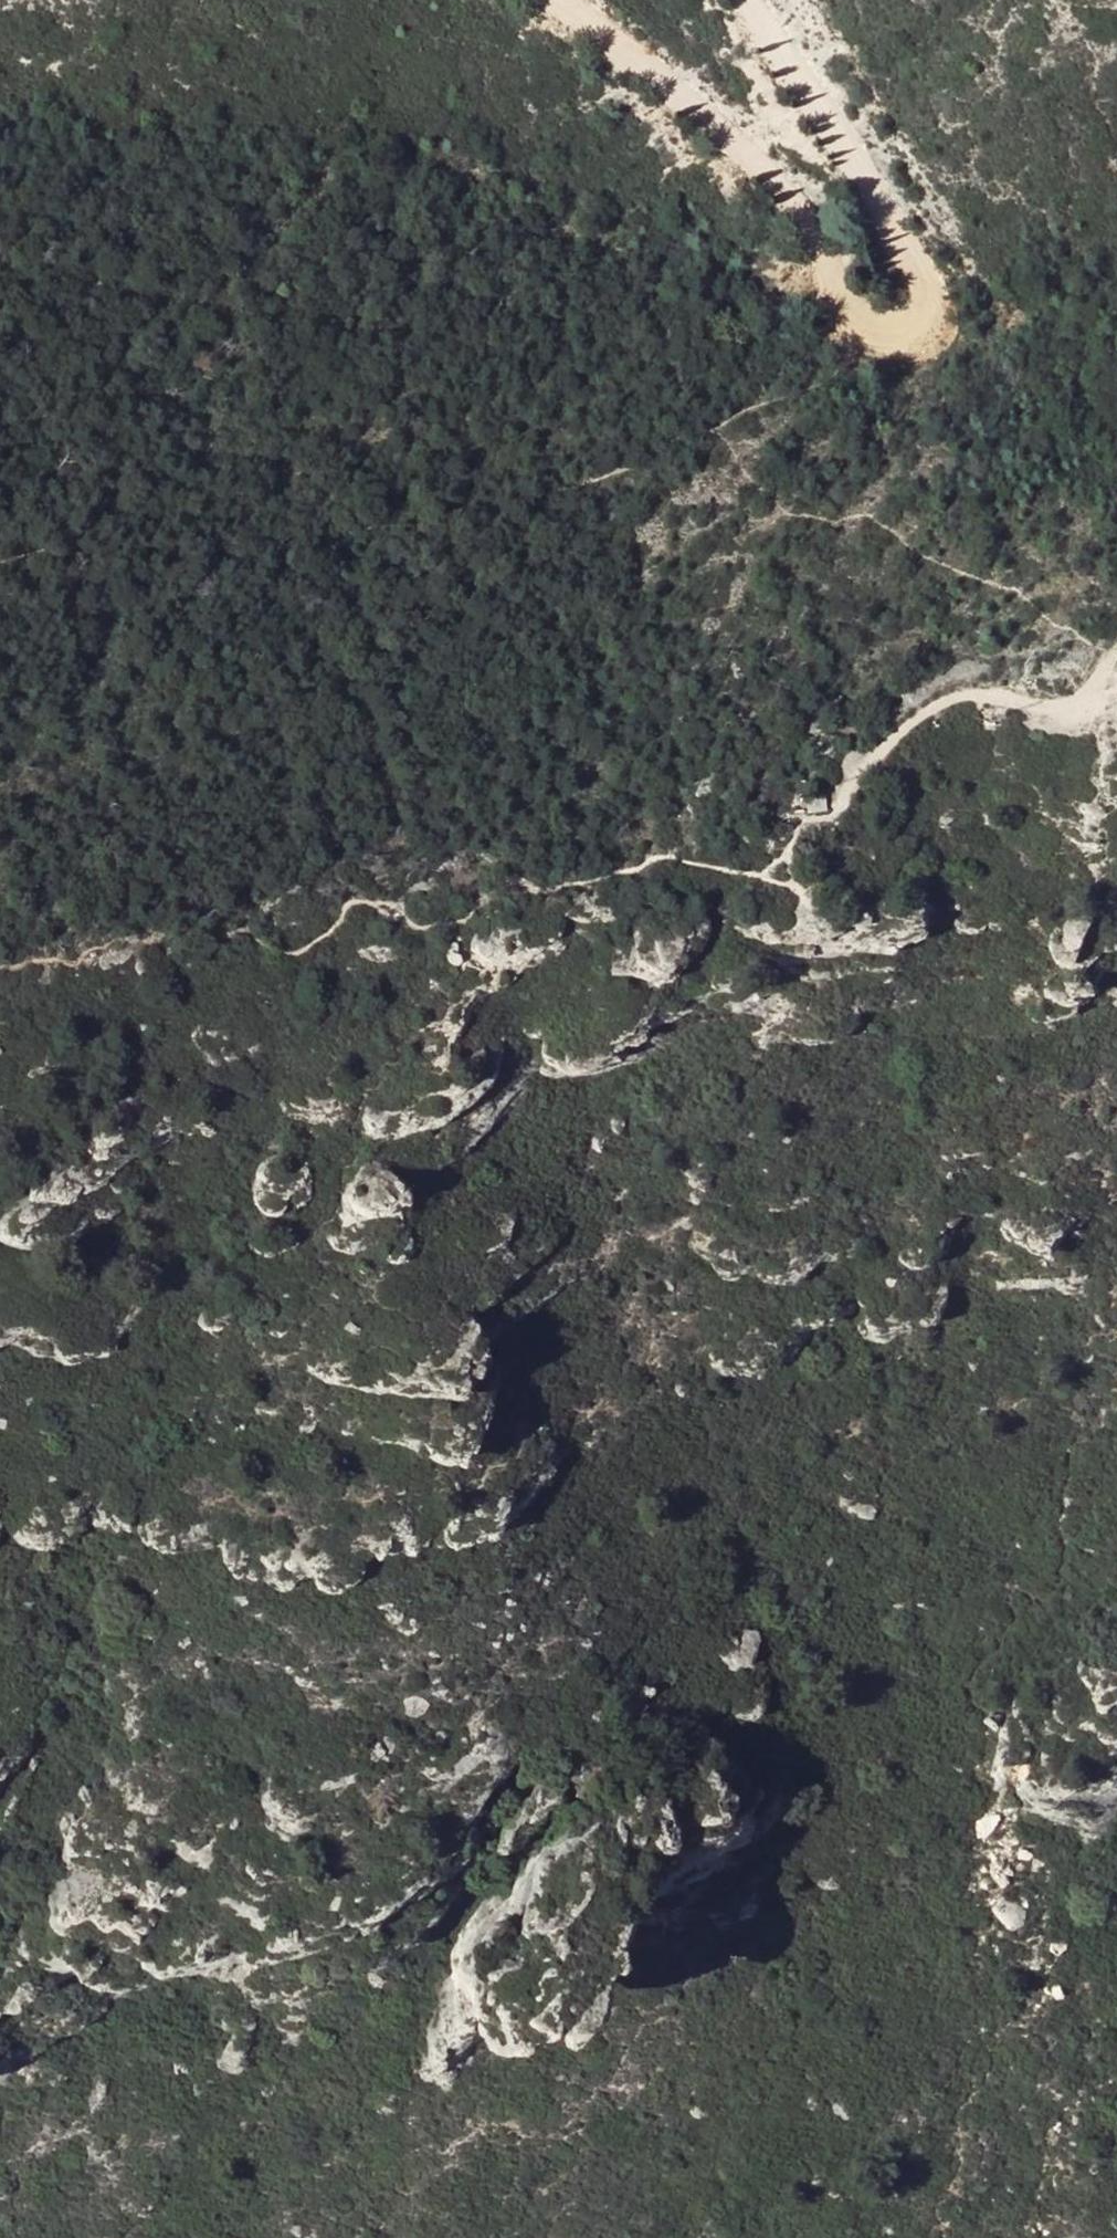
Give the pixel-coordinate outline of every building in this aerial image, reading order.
[(827,792),(806,793),(806,808),(827,808),(827,792)]
